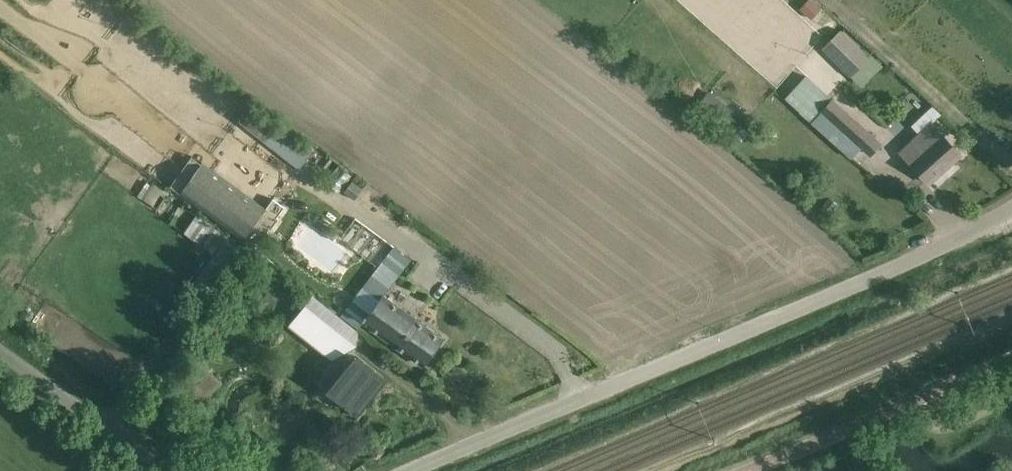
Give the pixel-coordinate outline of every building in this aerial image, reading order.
[(822,49),(850,76),(868,58),(841,30),(822,49)] [(786,96),(811,120),(834,97),(809,73),(786,96)] [(738,127),(746,116),(712,88),(703,99),(738,127)] [(834,97),(823,109),(871,153),(882,142),(834,97)] [(942,134),(932,123),(911,142),(912,143),(901,152),(929,183),(961,154),(942,133),(942,134)] [(298,169),(312,151),(279,126),(265,144),(298,169)] [(178,194),(243,241),(244,239),(261,216),(196,170),(178,194)] [(345,193),(354,199),(362,188),(352,182),(345,193)] [(829,197),(822,205),(831,212),(837,204),(829,197)] [(261,216),(244,239),(256,247),(270,228),(271,229),(279,218),(277,217),(284,208),(272,200),(266,208),(261,216)] [(210,307),(248,253),(227,239),(228,237),(196,214),(184,232),(214,253),(187,291),(210,307)] [(341,315),(357,328),(364,319),(422,364),(442,339),(384,294),(411,259),(394,246),(341,315)] [(345,320),(311,295),(303,305),(337,330),(345,320)] [(200,311),(183,299),(171,317),(188,329),(200,311)] [(364,335),(346,320),(327,342),(345,357),(364,335)] [(211,323),(203,333),(210,339),(219,329),(211,323)] [(173,395),(198,413),(222,381),(203,367),(222,343),(215,337),(208,345),(201,354),(195,362),(197,364),(173,395)] [(331,390),(330,391),(331,392),(341,400),(355,412),(383,378),(358,357),(331,390)]
